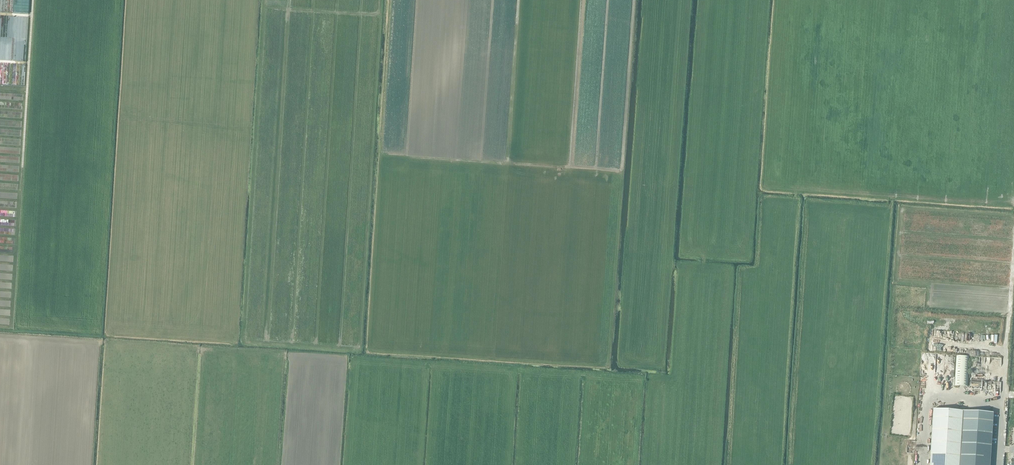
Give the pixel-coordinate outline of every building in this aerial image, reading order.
[(934,409),(930,464),(960,464),(963,411),(934,409)] [(993,413),(963,411),(960,464),(990,464),(993,413)]
